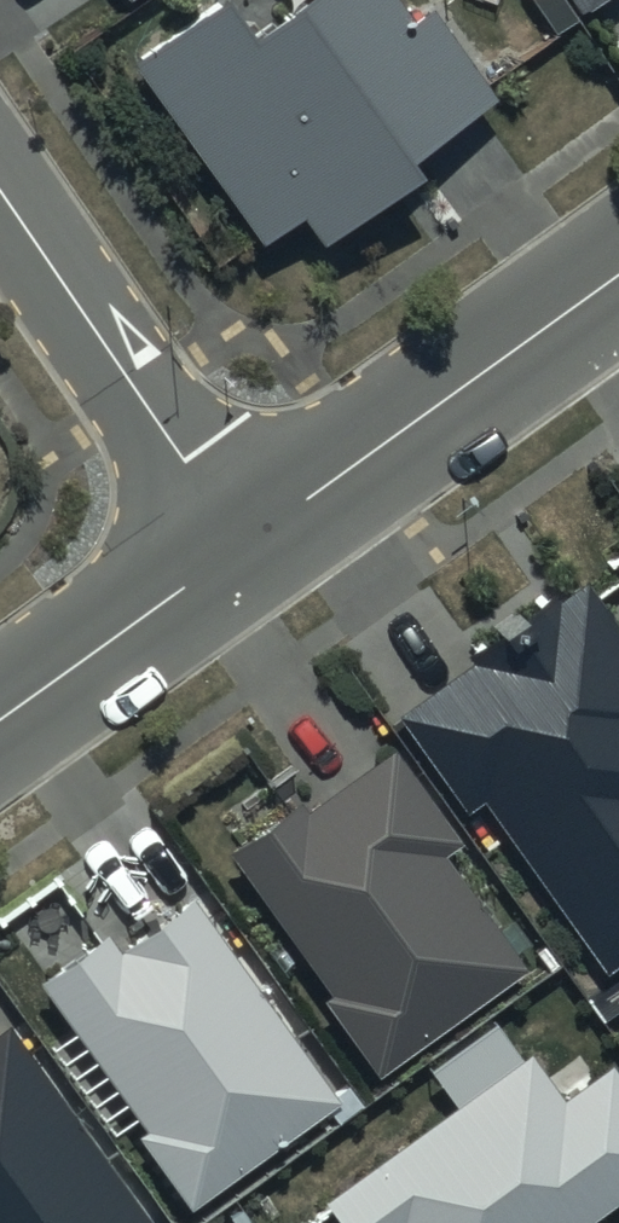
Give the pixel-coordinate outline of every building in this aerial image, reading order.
[(132,65),(266,250),(306,222),(328,252),(425,181),(414,165),(501,103),(434,11),(416,24),(398,0),(307,0),(258,35),(232,0),(223,0),(132,65)] [(586,19),(613,0),(573,0),(586,19)] [(587,585),(397,720),(468,818),(483,806),(608,980),(618,972),(618,630),(587,585)] [(302,804),(230,857),(334,997),(326,1003),(381,1078),(528,970),(448,861),(467,847),(397,752),(311,815),(302,804)] [(107,937),(41,985),(148,1132),(140,1139),(195,1214),(344,1106),(197,905),(123,958),(107,937)] [(12,1026),(0,1035),(0,1222),(153,1222),(12,1026)] [(532,1055),(321,1204),(335,1222),(591,1222),(618,1204),(618,1078),(612,1069),(565,1102),(532,1055)]
